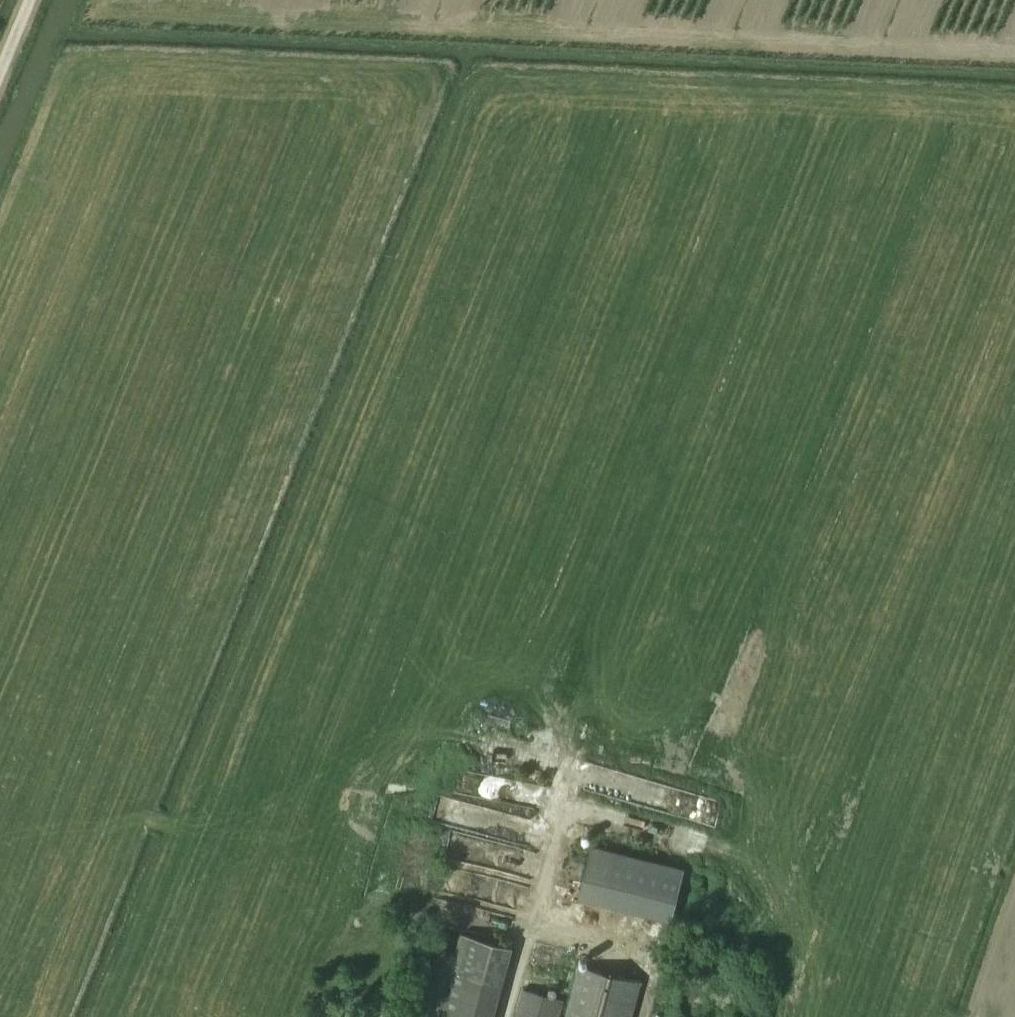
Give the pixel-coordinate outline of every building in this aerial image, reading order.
[(692,794),(645,781),(639,802),(686,816),(692,794)] [(434,791),(427,818),(498,838),(505,811),(434,791)] [(594,840),(580,892),(671,917),(686,865),(594,840)] [(511,946),(463,933),(440,1016),(491,1016),(511,946)] [(578,965),(564,1016),(632,1016),(642,981),(578,965)] [(565,1000),(522,989),(515,1016),(560,1016),(565,1000)]
